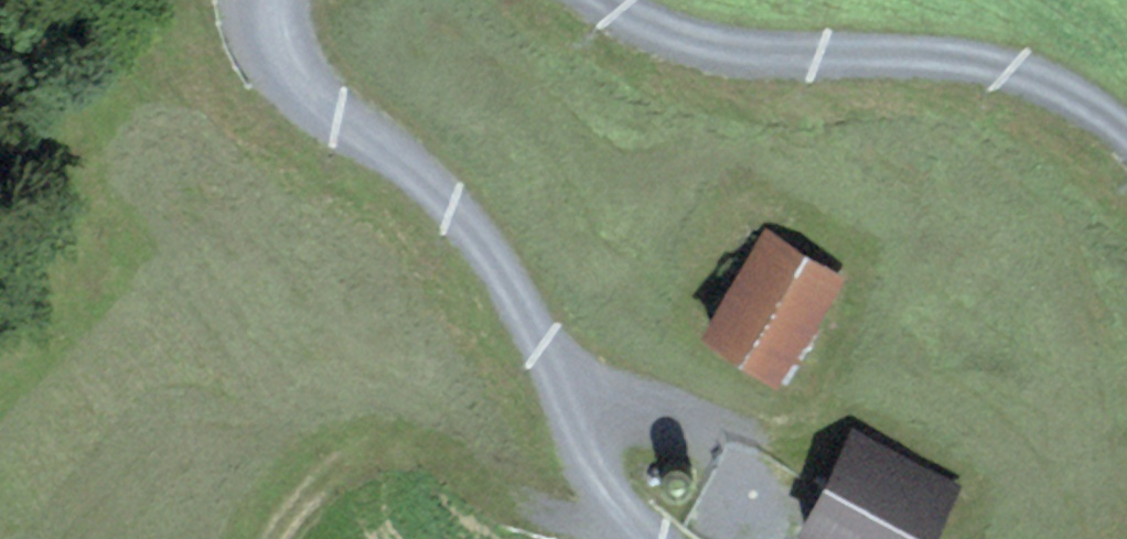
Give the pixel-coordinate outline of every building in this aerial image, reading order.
[(745,276),(711,324),(785,376),(791,367),(820,327),(808,318),(839,276),(769,227),(738,271),(745,276)] [(851,436),(797,538),(928,538),(954,489),(851,436)]
